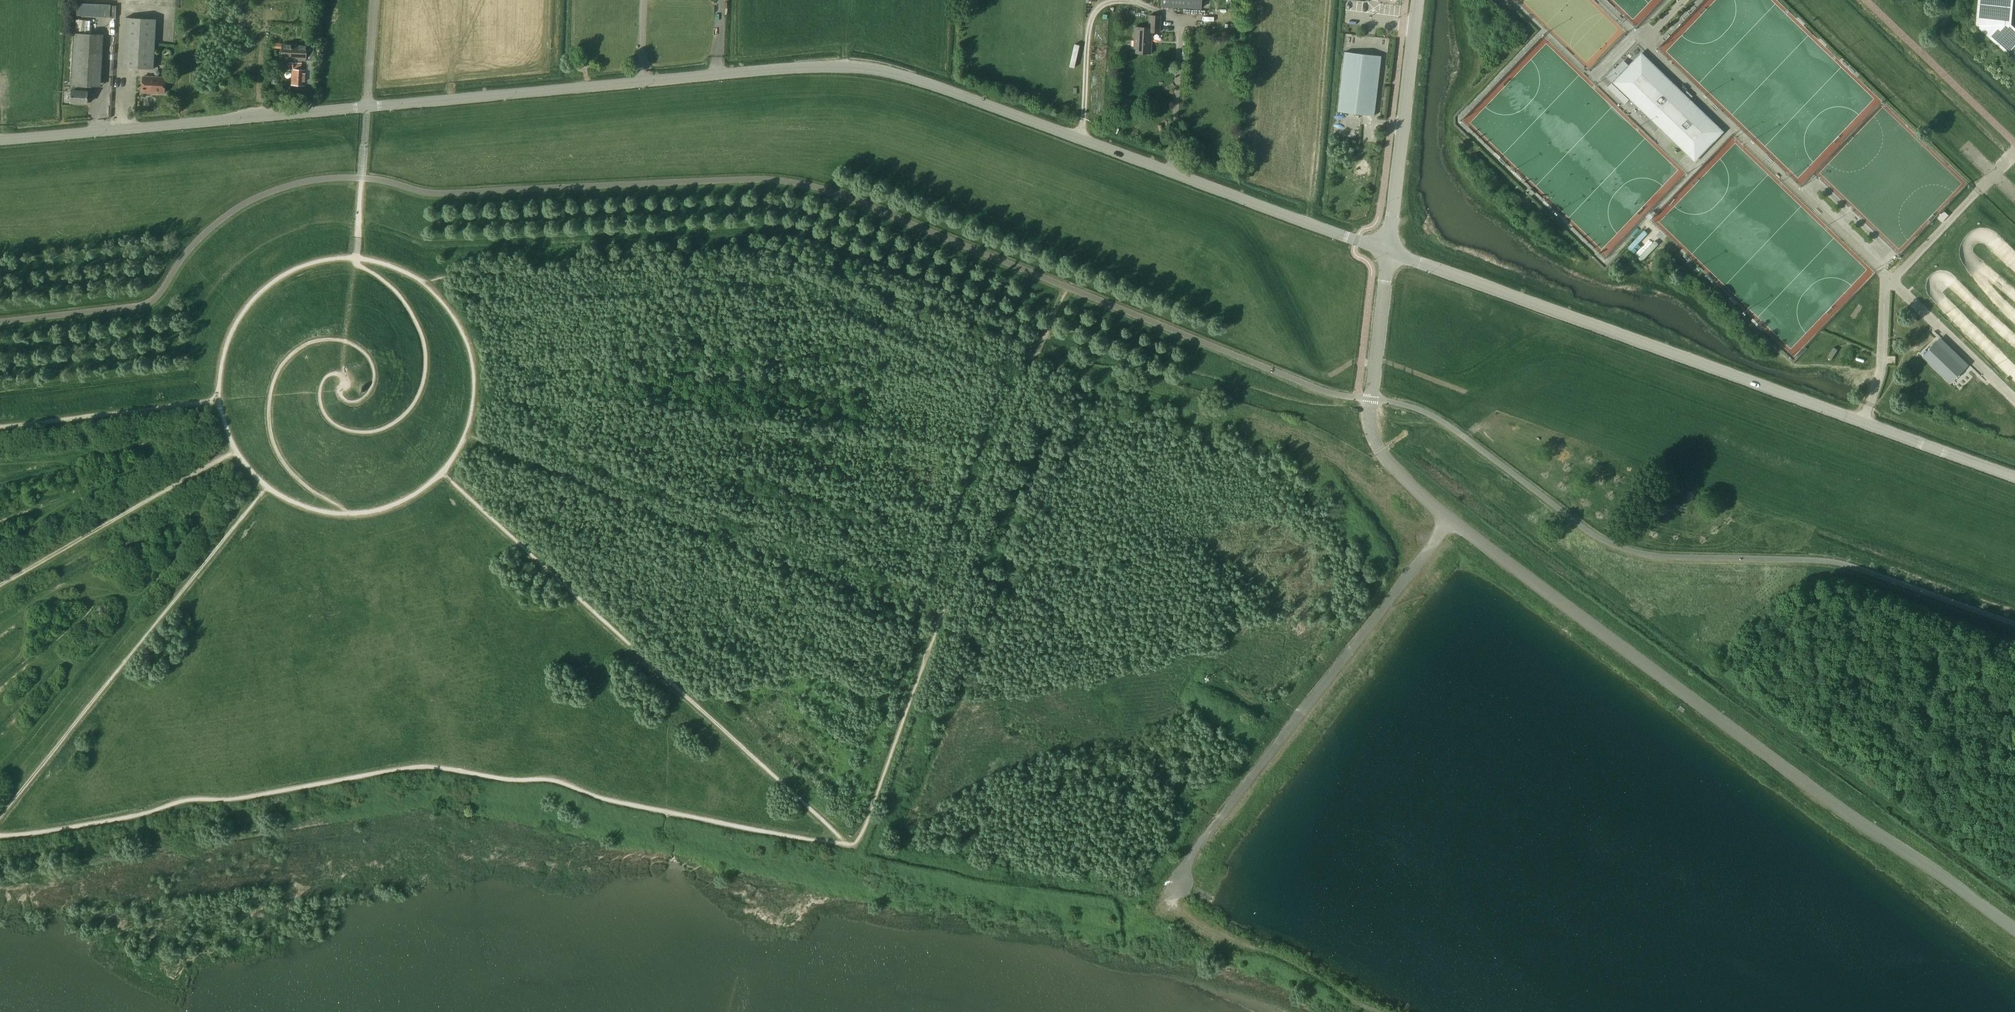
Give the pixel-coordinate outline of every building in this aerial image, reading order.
[(1160,6),(1201,8),(1201,0),(1161,0),(1160,6)] [(1386,10),(1398,11),(1399,0),(1387,0),(1386,10)] [(1976,25),(2014,60),(2014,25),(2010,20),(2011,0),(1978,0),(1976,25)] [(1159,32),(1160,16),(1148,16),(1148,27),(1134,27),(1133,52),(1150,53),(1151,32),(1159,32)] [(153,69),(156,19),(126,17),(123,67),(153,69)] [(100,86),(103,34),(74,33),(71,84),(73,85),(72,91),(71,90),(71,102),(87,103),(88,91),(82,91),(82,85),(100,86)] [(315,61),(316,45),(270,43),(269,47),(282,48),(281,59),(290,60),(290,62),(289,62),(288,69),(292,70),(292,84),(306,85),(307,60),(315,61)] [(1374,115),(1381,56),(1345,52),(1338,111),(1374,115)] [(1641,58),(1618,82),(1695,156),(1718,132),(1641,58)] [(164,93),(165,78),(143,76),(142,92),(164,93)] [(1936,342),(1922,356),(1950,383),(1951,383),(1964,369),(1936,342)]
